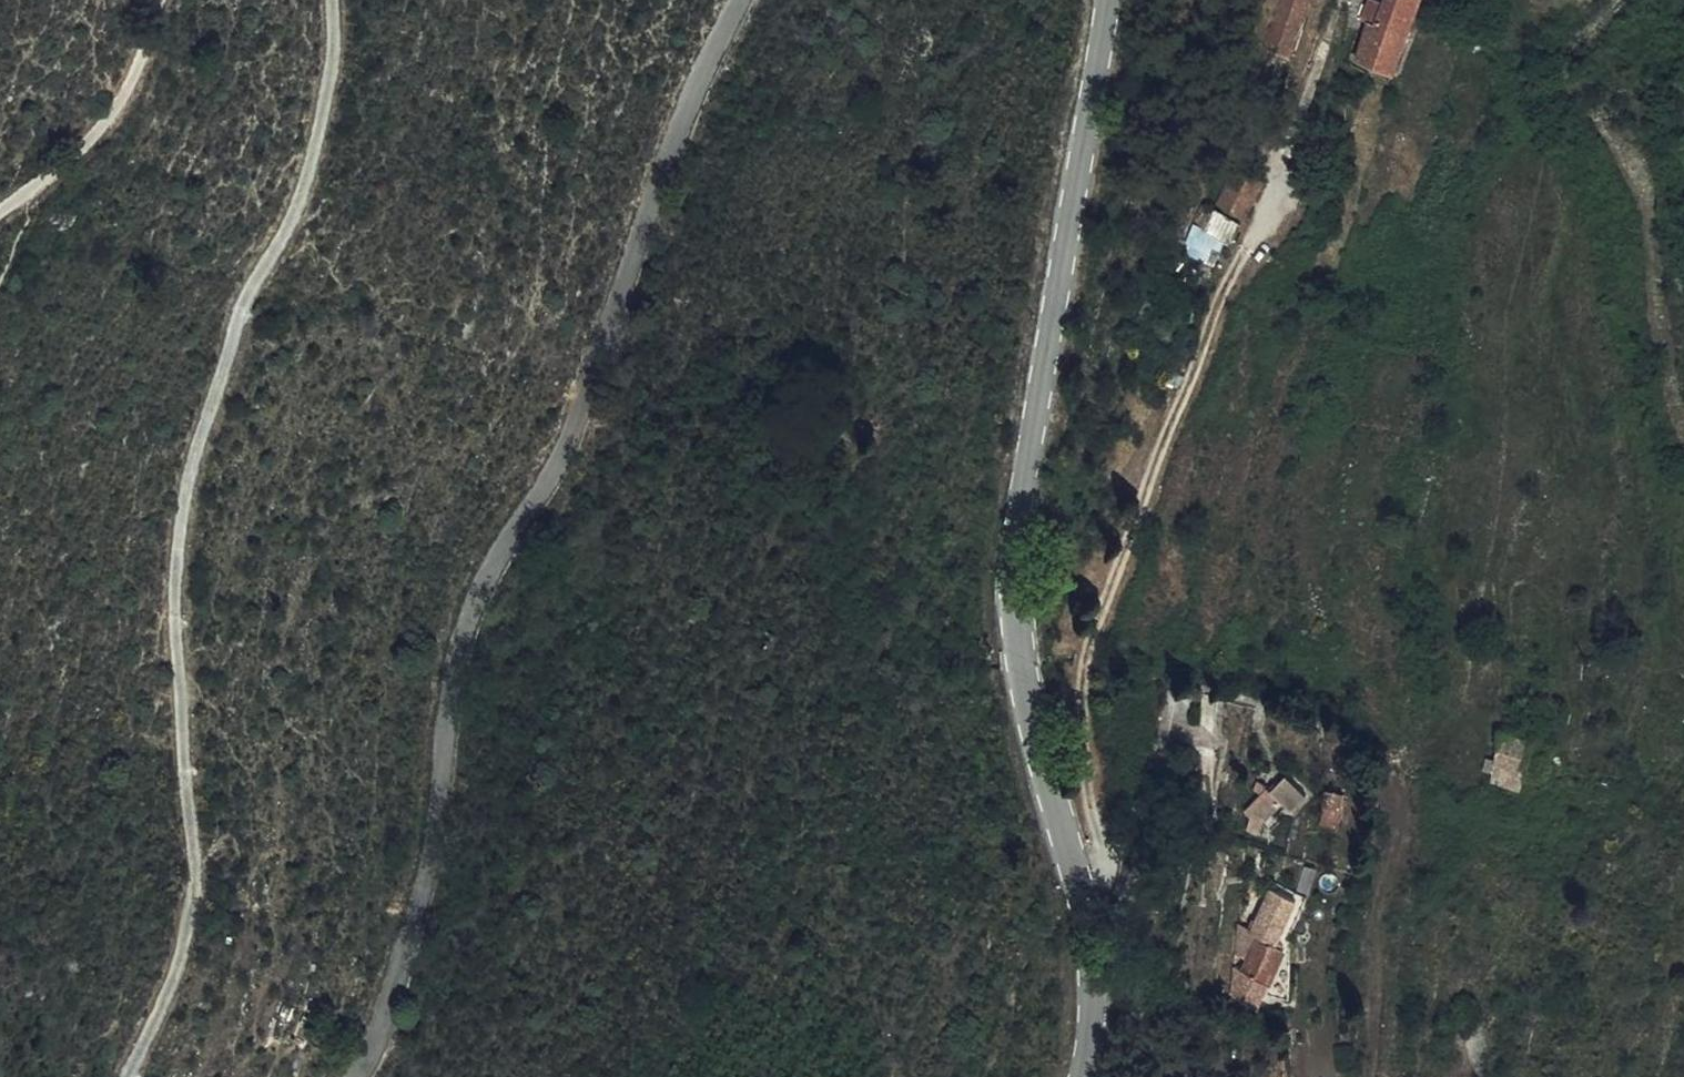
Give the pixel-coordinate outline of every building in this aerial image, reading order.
[(1307,0),(1275,0),(1251,61),(1277,68),(1307,0)] [(1327,8),(1345,7),(1344,0),(1327,0),(1327,8)] [(1348,75),(1390,87),(1419,3),(1411,0),(1389,0),(1386,9),(1369,5),(1360,30),(1363,35),(1348,75)] [(1233,186),(1240,167),(1224,161),(1194,246),(1217,253),(1241,189),(1233,186)] [(1532,766),(1537,749),(1505,741),(1500,771),(1528,779),(1532,766)] [(1550,770),(1532,766),(1528,779),(1547,784),(1550,770)] [(1528,779),(1500,771),(1496,787),(1525,796),(1528,779)] [(1228,787),(1237,794),(1227,808),(1231,810),(1229,833),(1243,835),(1245,820),(1259,796),(1232,775),(1228,787)] [(1313,788),(1304,803),(1324,816),(1333,802),(1313,788)] [(1304,803),(1296,816),(1315,829),(1324,816),(1304,803)] [(1252,926),(1287,943),(1308,900),(1274,883),(1252,926)] [(1254,938),(1242,936),(1244,921),(1234,916),(1220,948),(1233,958),(1229,968),(1254,985),(1276,953),(1254,938)]
